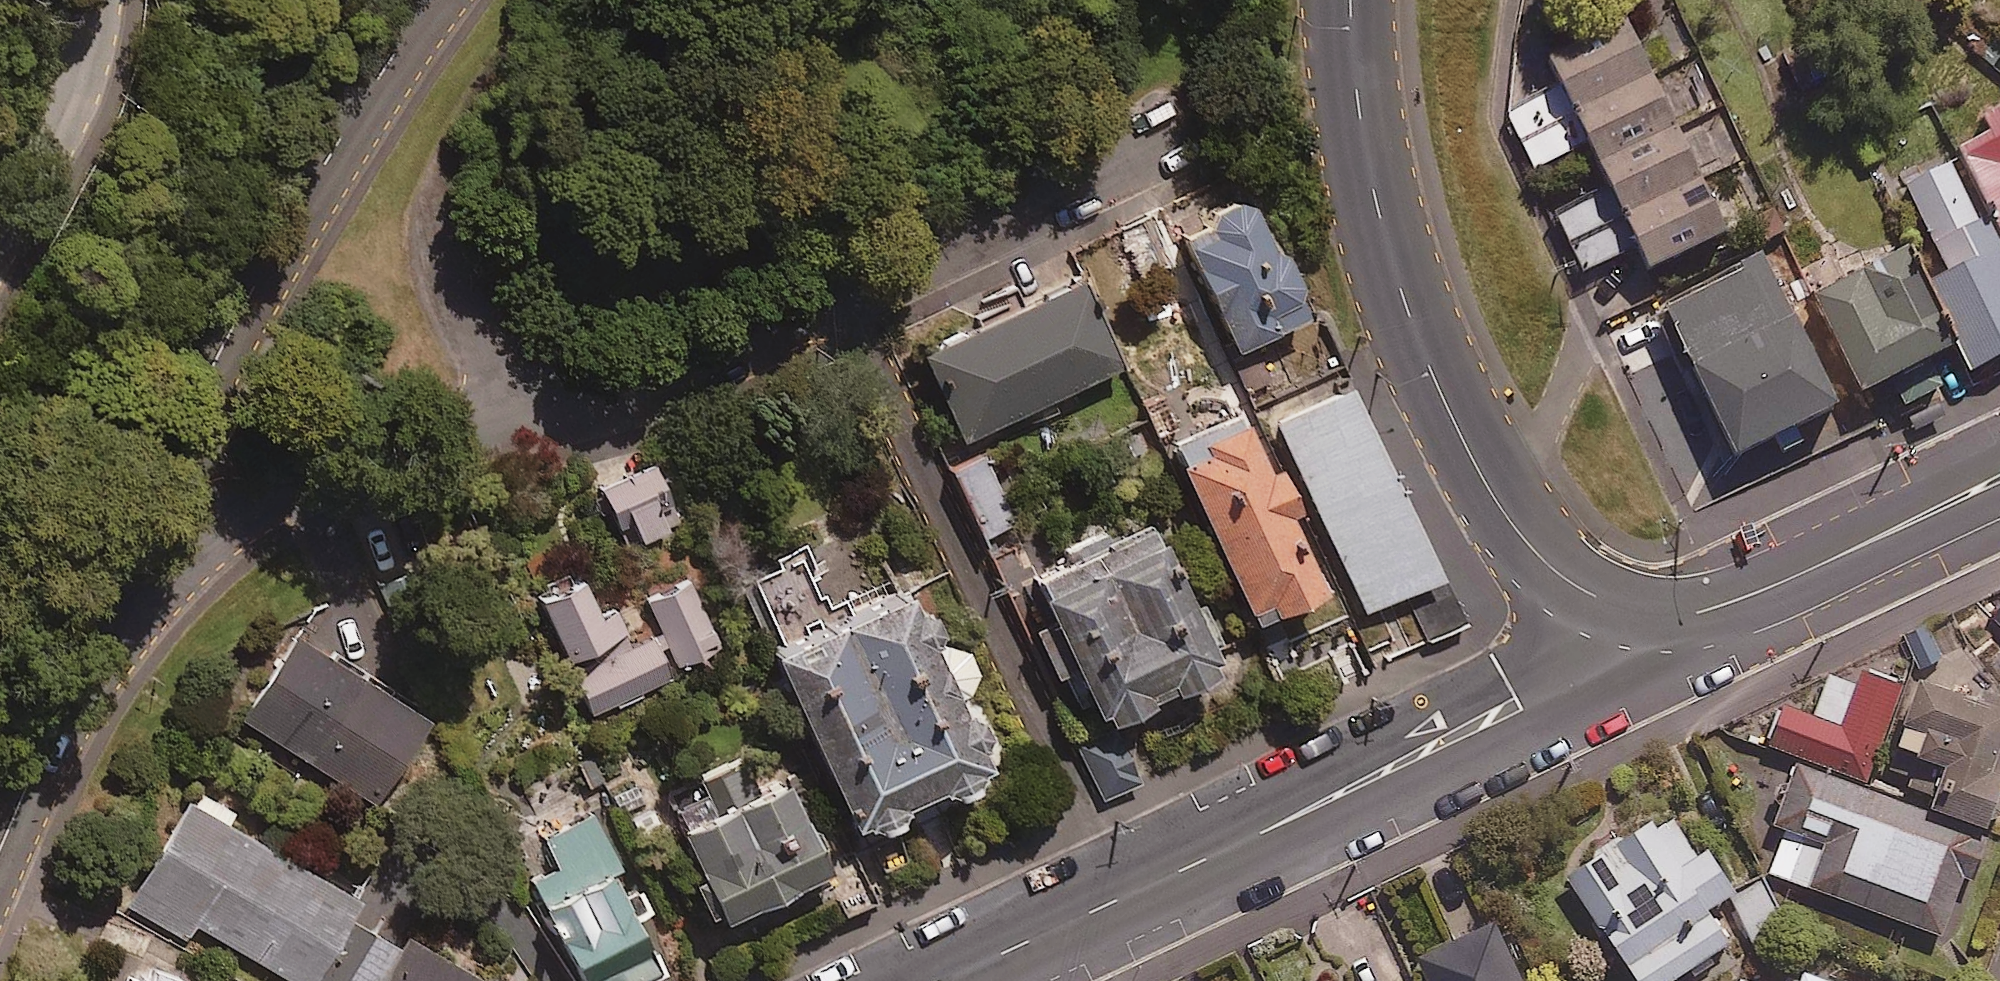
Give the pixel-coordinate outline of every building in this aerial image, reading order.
[(1654,87),(1621,18),(1546,54),(1560,84),(1508,109),(1534,164),(1586,139),(1608,186),(1555,211),(1582,267),(1634,243),(1643,263),(1720,226),(1697,178),(1744,155),(1701,64),(1654,87)] [(1979,112),(1988,131),(1957,146),(1999,233),(1999,102),(1979,112)] [(1900,241),(1947,338),(1962,369),(1999,351),(1999,242),(1956,151),(1875,190),(1900,241)] [(1299,305),(1235,182),(1166,219),(1230,341),(1299,305)] [(1947,338),(1900,241),(1811,284),(1859,383),(1885,370),(1901,402),(1942,381),(1926,348),(1947,338)] [(1831,402),(1759,256),(1662,303),(1734,450),(1831,402)] [(1109,352),(1065,264),(913,341),(958,429),(1109,352)] [(1428,565),(1341,375),(1269,408),(1356,598),(1428,565)] [(1248,446),(1223,393),(1154,424),(1237,601),(1306,569),(1270,492),(1276,490),(1254,443),(1248,446)] [(977,445),(947,461),(980,528),(1011,513),(977,445)] [(660,519),(633,461),(593,480),(620,537),(660,519)] [(1211,658),(1201,637),(1212,632),(1190,587),(1178,592),(1136,507),(1019,564),(1093,715),(1211,658)] [(837,568),(814,580),(823,598),(752,633),(841,812),(975,746),(947,688),(959,679),(963,669),(961,650),(955,641),(942,634),(921,636),(886,565),(845,585),(837,568)] [(595,608),(571,567),(530,591),(566,654),(621,623),(608,600),(595,608)] [(716,647),(681,569),(638,589),(673,666),(716,647)] [(418,712),(285,627),(234,709),(366,793),(418,712)] [(667,673),(646,632),(571,671),(592,712),(667,673)] [(1900,679),(1857,663),(1852,678),(1827,669),(1812,711),(1780,700),(1765,740),(1864,777),(1900,679)] [(1923,798),(1979,819),(1999,760),(1999,701),(1915,670),(1890,739),(1938,756),(1923,798)] [(1132,778),(1109,723),(1076,737),(1099,792),(1132,778)] [(735,779),(722,754),(695,766),(705,787),(660,809),(706,905),(811,855),(768,763),(735,779)] [(1968,872),(1984,829),(1792,758),(1770,819),(1785,824),(1769,869),(1939,930),(1961,869),(1968,872)] [(346,912),(356,896),(225,817),(232,806),(200,787),(191,801),(182,796),(120,900),(186,939),(194,926),(285,980),(305,980),(346,912)] [(582,804),(506,844),(578,980),(623,980),(651,966),(623,914),(637,907),(582,804)] [(1653,810),(1564,870),(1639,980),(1661,980),(1726,937),(1704,904),(1731,886),(1702,843),(1683,855),(1653,810)] [(305,980),(492,980),(407,930),(398,944),(346,912),(305,980)] [(145,935),(104,915),(94,935),(136,955),(145,935)] [(1491,916),(1414,953),(1427,980),(1521,980),(1491,916)] [(119,957),(110,980),(181,980),(119,957)] [(1801,964),(1797,975),(1786,971),(1782,980),(1845,980),(1801,964)]
